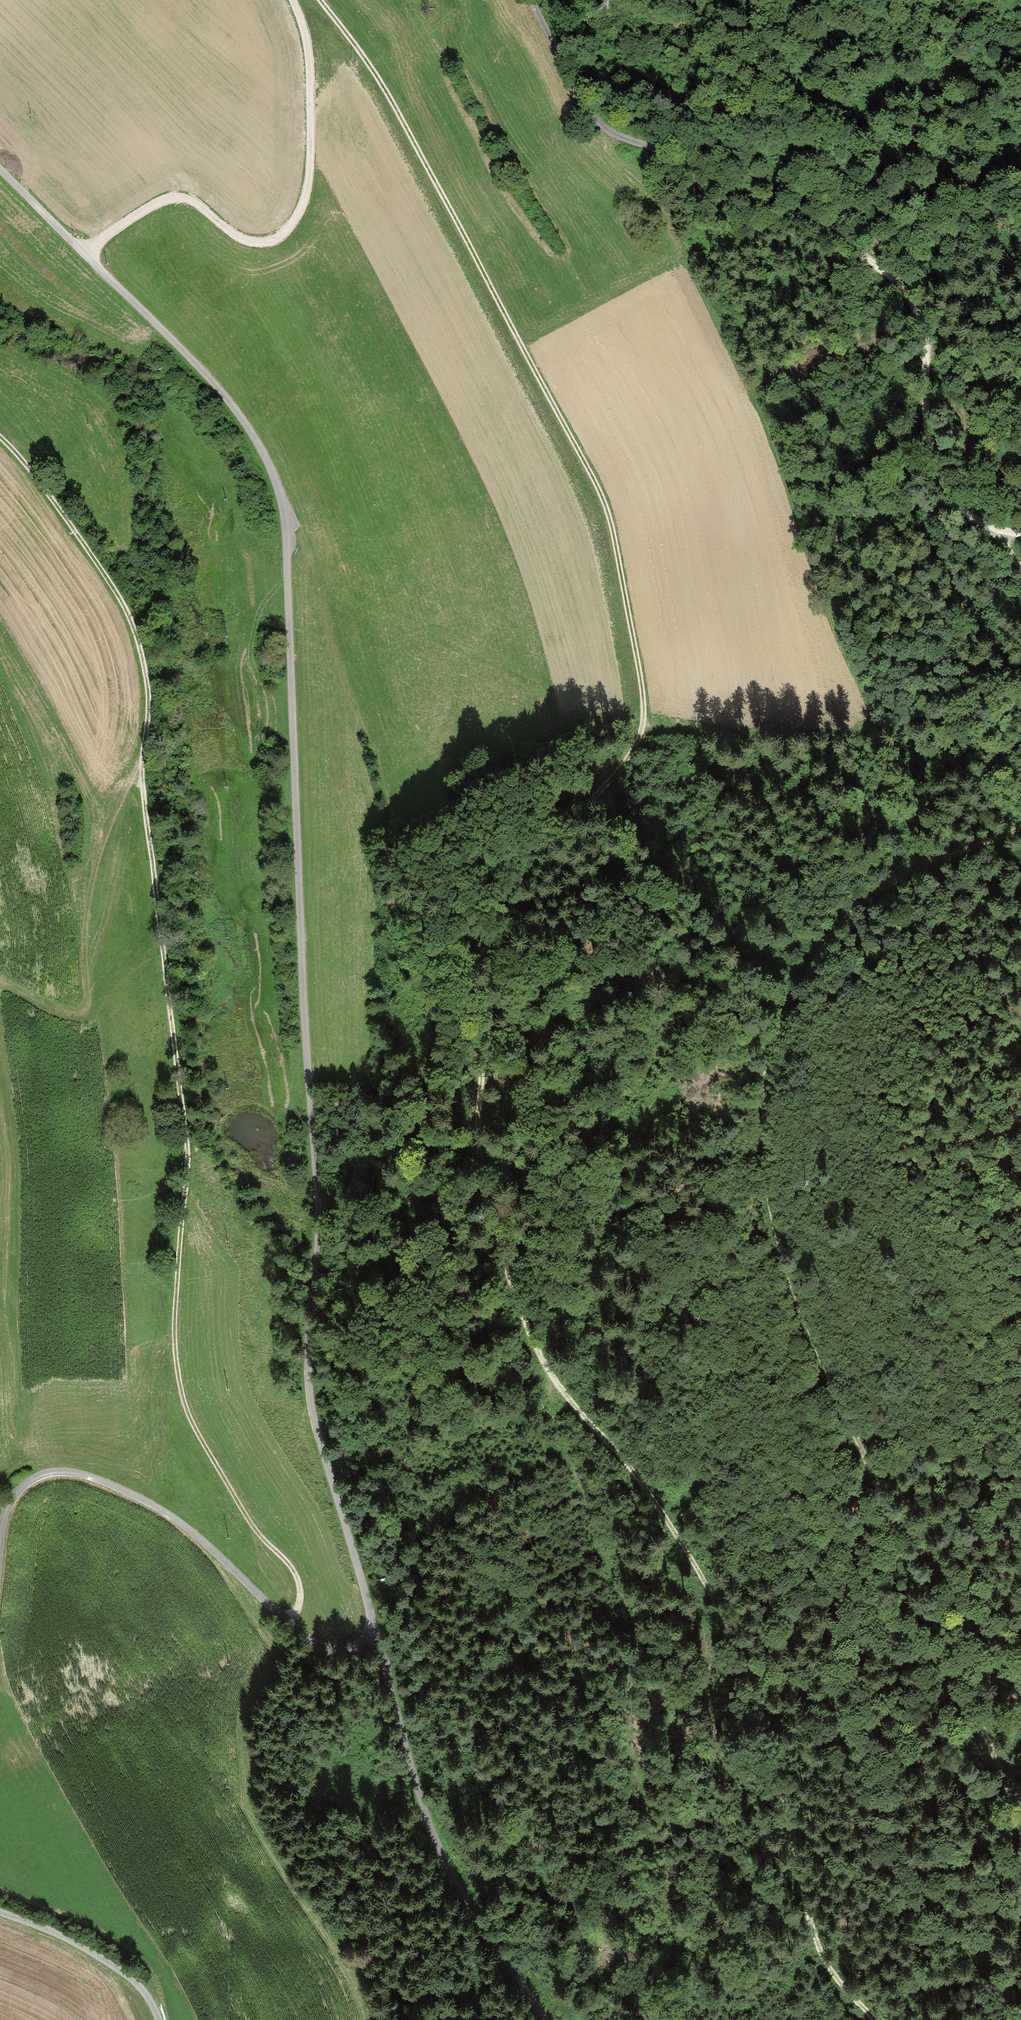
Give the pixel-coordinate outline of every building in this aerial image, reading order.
[(321,1635),(334,1636),(334,1619),(322,1619),(321,1635)]
